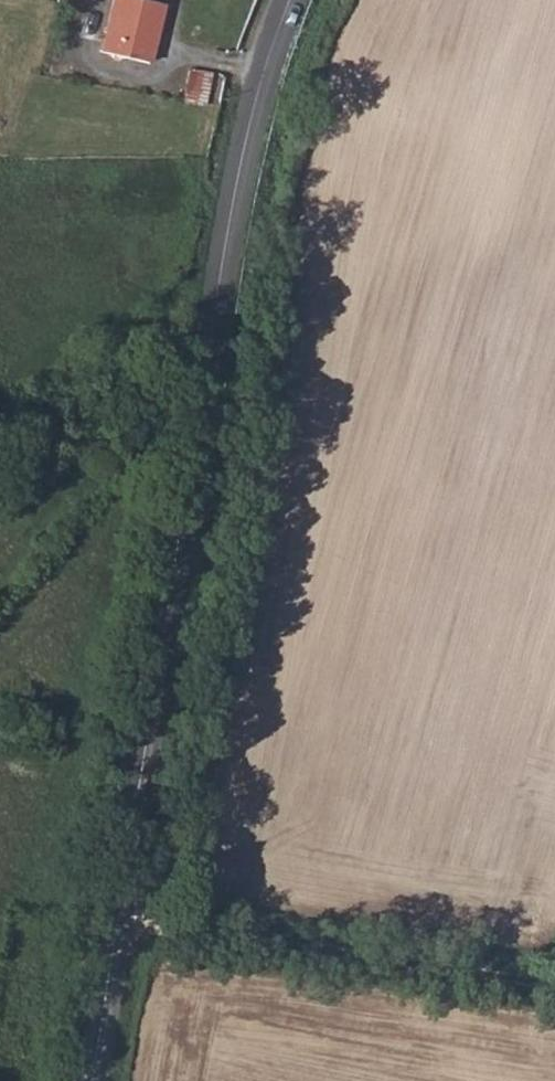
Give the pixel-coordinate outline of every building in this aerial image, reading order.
[(96,51),(141,63),(157,6),(137,0),(109,0),(96,51)]
